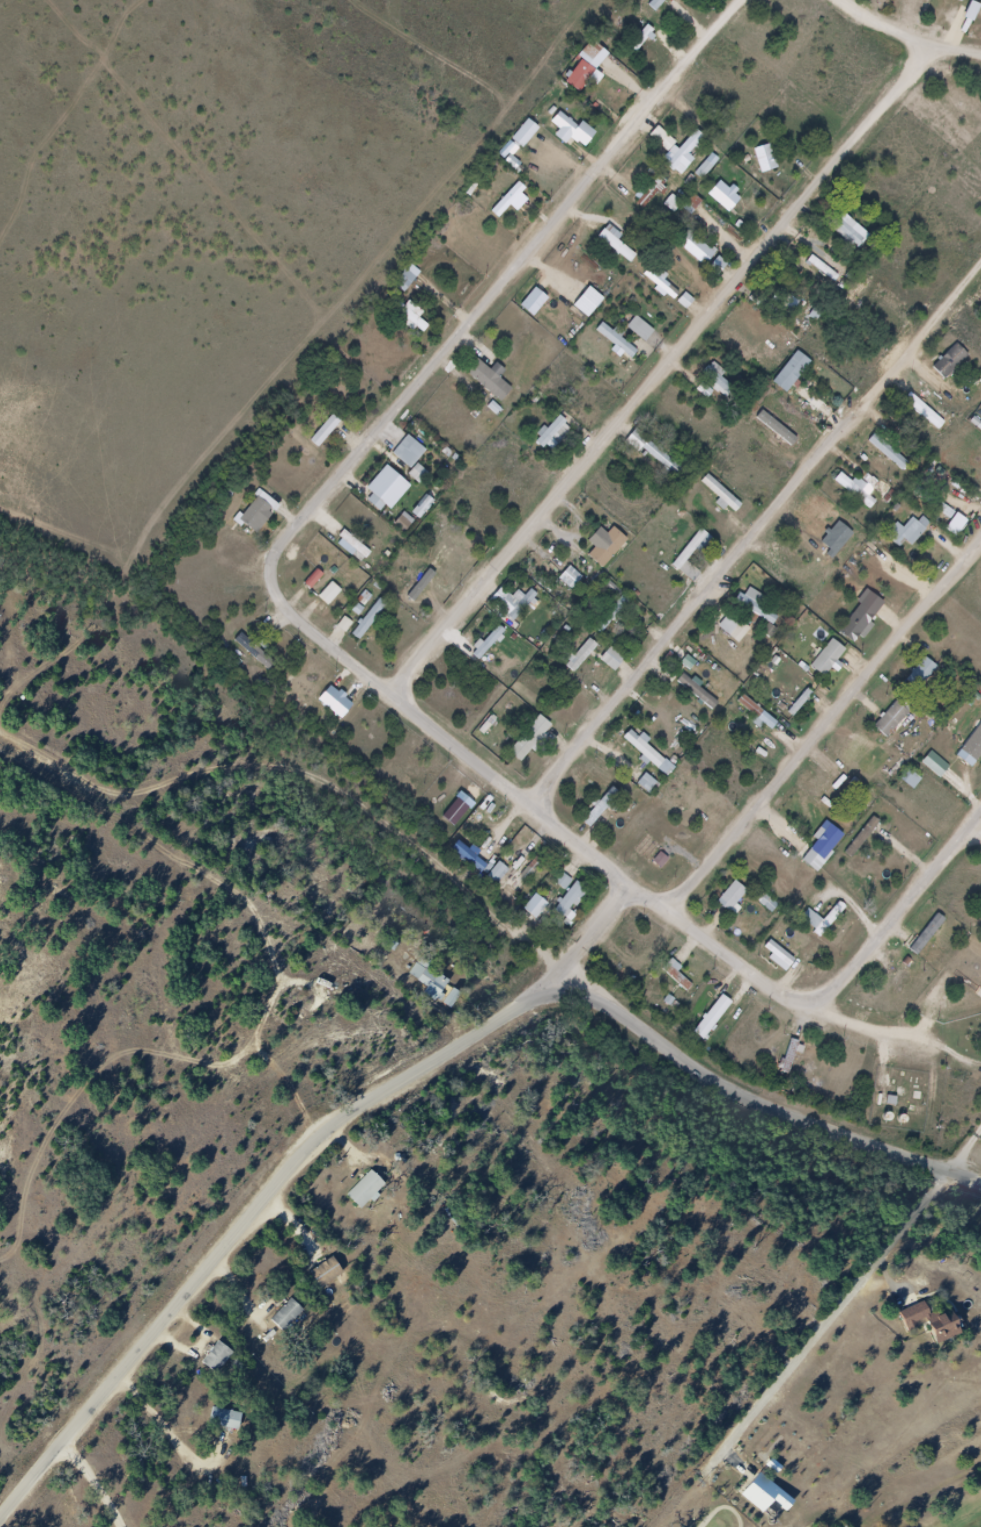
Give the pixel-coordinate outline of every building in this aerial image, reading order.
[(647,3),(656,12),(668,0),(650,0),(647,3)] [(630,47),(637,53),(655,31),(648,26),(630,47)] [(567,84),(584,93),(596,69),(591,66),(598,52),(587,46),(567,84)] [(554,122),(562,128),(556,135),(570,146),(576,138),(586,147),(592,139),(561,114),(554,122)] [(779,169),(772,145),(755,150),(763,174),(779,169)] [(694,161),(686,153),(680,160),(687,167),(694,161)] [(666,183),(660,178),(639,201),(645,207),(666,183)] [(526,189),(520,183),(493,210),(499,217),(512,204),(518,210),(528,201),(521,194),(526,189)] [(736,187),(726,190),(725,184),(713,187),(720,211),(741,205),(736,187)] [(830,225),(858,251),(871,237),(843,211),(830,225)] [(638,256),(620,240),(623,237),(610,225),(600,237),(631,264),(638,256)] [(685,248),(706,267),(716,255),(695,237),(685,248)] [(422,272),(410,264),(395,285),(407,293),(422,272)] [(433,324),(408,305),(397,318),(422,337),(433,324)] [(656,333),(639,317),(629,327),(646,343),(656,333)] [(946,380),(971,356),(959,344),(935,368),(946,380)] [(492,371),(478,360),(467,373),(503,403),(514,389),(501,379),(507,371),(498,364),(492,371)] [(726,372),(714,362),(702,376),(728,398),(736,389),(722,377),(726,372)] [(938,423),(913,398),(903,407),(929,432),(938,423)] [(321,449),(342,422),(333,415),(312,442),(321,449)] [(569,423),(560,415),(537,443),(546,451),(569,423)] [(394,454),(412,470),(428,452),(410,436),(394,454)] [(905,471),(911,463),(874,436),(869,443),(905,471)] [(640,453),(671,472),(679,460),(648,441),(640,453)] [(420,483),(428,474),(419,466),(411,476),(420,483)] [(703,482),(737,514),(743,507),(710,475),(703,482)] [(835,482),(872,510),(878,502),(841,475),(835,482)] [(406,497),(405,476),(375,478),(377,499),(406,497)] [(266,504),(247,525),(263,540),(283,519),(266,504)] [(908,541),(911,545),(933,527),(925,517),(918,523),(915,519),(903,529),(901,526),(889,537),(899,549),(908,541)] [(586,550),(593,556),(614,532),(607,526),(586,550)] [(715,538),(701,529),(674,566),(696,582),(703,573),(688,562),(697,550),(703,554),(715,538)] [(372,554),(347,530),(341,537),(366,560),(372,554)] [(518,621),(538,594),(530,588),(521,601),(507,590),(496,605),(518,621)] [(767,597),(750,589),(747,596),(741,593),(736,603),(754,611),(752,614),(775,625),(779,615),(762,608),(767,597)] [(631,598),(623,592),(596,629),(604,635),(631,598)] [(359,640),(390,607),(383,600),(351,633),(359,640)] [(724,626),(737,643),(747,635),(734,618),(724,626)] [(242,647),(270,674),(280,663),(252,637),(242,647)] [(598,645),(591,639),(568,667),(575,672),(598,645)] [(848,650),(834,639),(812,666),(825,677),(848,650)] [(923,685),(940,668),(926,655),(910,672),(923,685)] [(719,705),(686,673),(680,680),(713,711),(719,705)] [(813,692),(806,688),(790,714),(797,718),(813,692)] [(779,723),(745,694),(739,702),(756,716),(752,721),(761,728),(765,724),(773,730),(779,723)] [(875,726),(888,737),(911,712),(899,701),(875,726)] [(556,726),(540,714),(510,753),(523,763),(533,750),(536,752),(556,726)] [(958,763),(976,776),(980,769),(980,730),(958,763)] [(665,762),(635,732),(628,738),(658,769),(665,762)] [(922,780),(910,769),(902,778),(914,789),(922,780)] [(582,819),(590,827),(623,797),(616,788),(582,819)] [(879,816),(849,851),(860,860),(890,826),(879,816)] [(837,828),(809,863),(825,876),(841,856),(838,853),(850,838),(837,828)] [(465,847),(458,857),(489,881),(496,872),(483,863),(488,856),(478,849),(474,854),(465,847)] [(547,867),(539,858),(505,893),(513,900),(547,867)] [(495,882),(508,868),(501,862),(488,876),(495,882)] [(506,866),(494,885),(512,896),(525,875),(517,870),(515,872),(506,866)] [(567,890),(573,880),(562,873),(556,883),(567,890)] [(570,876),(563,887),(573,894),(552,925),(566,935),(595,893),(570,876)] [(742,883),(724,906),(743,920),(749,911),(743,906),(754,892),(742,883)] [(766,888),(759,898),(779,912),(786,903),(766,888)] [(523,910),(529,915),(537,906),(531,900),(523,910)] [(807,918),(821,928),(817,933),(827,941),(853,907),(846,901),(832,920),(815,908),(807,918)] [(943,913),(915,948),(926,957),(954,921),(943,913)] [(777,940),(770,949),(797,969),(804,960),(777,940)] [(414,980),(432,992),(426,1001),(454,1020),(468,1000),(455,991),(458,987),(437,973),(442,966),(429,957),(414,980)] [(677,958),(666,972),(698,996),(703,989),(683,973),(688,966),(677,958)] [(728,995),(702,1032),(714,1040),(740,1004),(728,995)] [(801,1042),(792,1039),(781,1071),(790,1074),(801,1042)] [(796,1039),(786,1076),(797,1079),(807,1042),(796,1039)] [(806,1081),(814,1082),(821,1049),(812,1048),(806,1081)] [(351,1195),(366,1210),(392,1184),(377,1169),(351,1195)] [(320,1287),(344,1274),(335,1257),(311,1270),(320,1287)] [(271,1319),(283,1331),(304,1310),(292,1298),(271,1319)] [(901,1311),(907,1327),(929,1318),(938,1343),(963,1334),(952,1306),(930,1314),(925,1302),(901,1311)] [(905,1317),(915,1340),(930,1334),(928,1328),(936,1324),(929,1308),(905,1317)] [(934,1333),(942,1354),(969,1343),(960,1322),(934,1333)] [(234,1352),(219,1340),(202,1362),(217,1373),(234,1352)] [(241,1409),(211,1409),(211,1427),(241,1427),(241,1409)] [(745,1502),(766,1520),(778,1507),(791,1518),(802,1505),(767,1476),(745,1502)]
